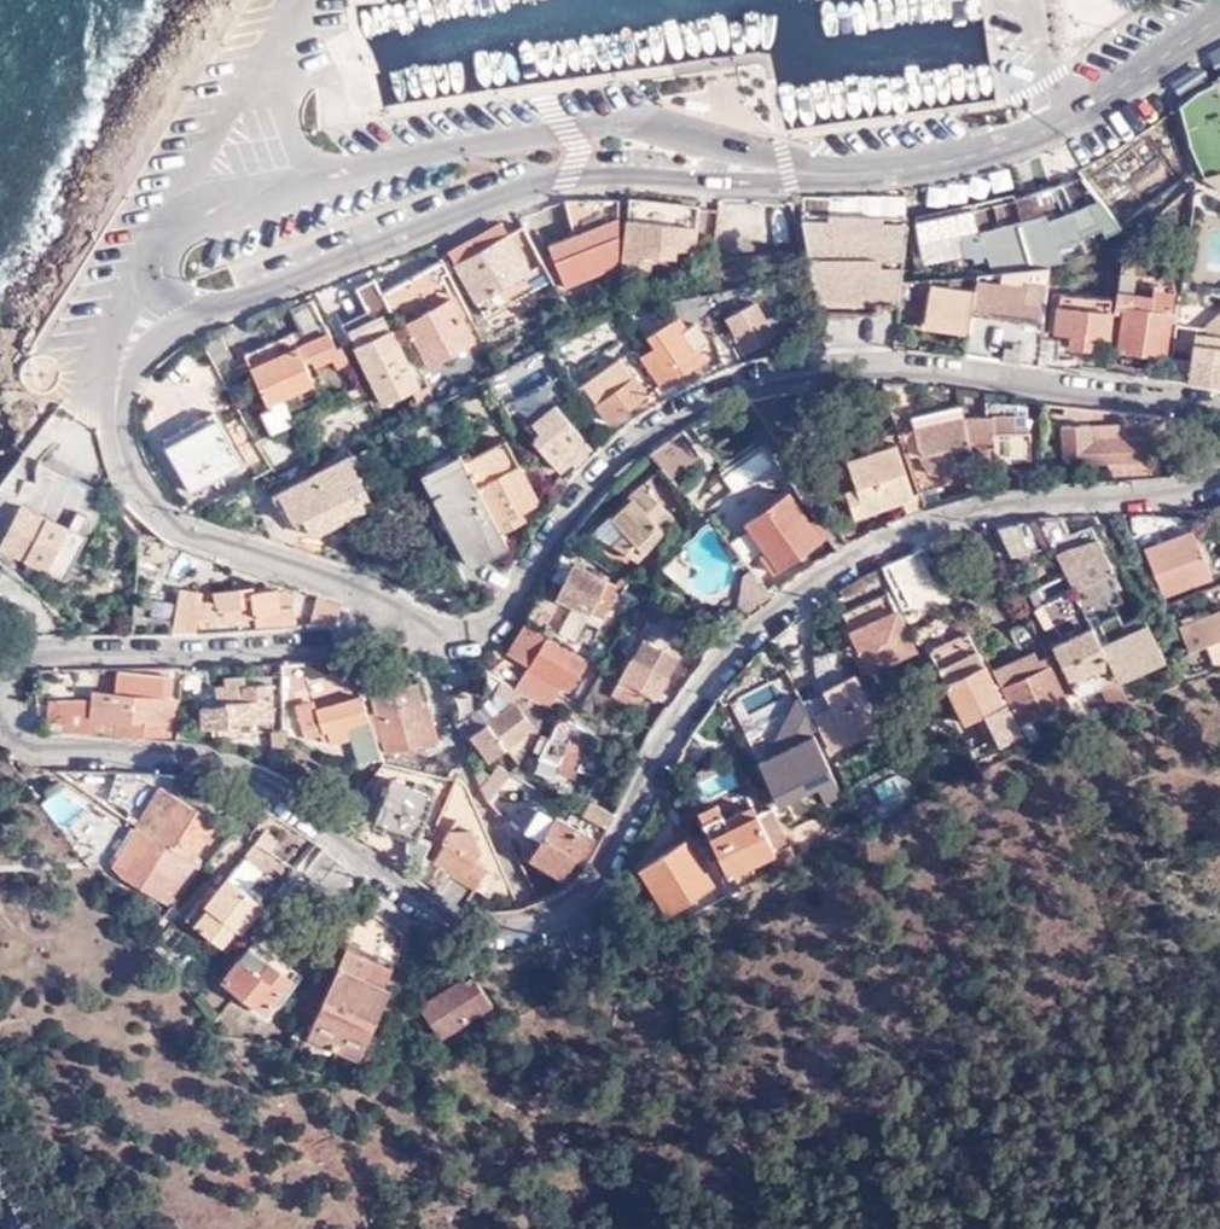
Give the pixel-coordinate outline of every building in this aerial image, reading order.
[(1179,106),(1188,140),(1206,180),(1219,188),(1219,81),(1196,92),(1179,106)] [(1154,172),(1161,168),(1149,148),(1097,179),(1117,212),(1162,185),(1154,172)] [(1069,200),(1078,197),(1070,181),(1061,184),(1069,200)] [(923,279),(932,278),(976,277),(993,277),(1047,265),(1063,260),(1060,244),(1081,238),(1080,232),(1096,223),(1082,195),(1078,197),(1069,200),(1061,184),(1009,200),(916,222),(923,279)] [(619,272),(616,202),(564,201),(569,234),(542,245),(556,281),(560,279),(567,293),(619,272)] [(691,251),(696,209),(631,202),(623,266),(649,268),(650,255),(676,258),(676,250),(691,251)] [(700,252),(703,211),(696,209),(691,251),(700,252)] [(802,214),(802,219),(906,225),(907,215),(808,214),(802,214)] [(892,345),(897,298),(900,279),(906,225),(802,219),(828,346),(858,344),(892,345)] [(478,254),(508,236),(502,224),(470,241),(478,254)] [(1219,224),(1192,255),(1219,280),(1219,225),(1219,224)] [(540,264),(521,230),(508,236),(478,254),(470,241),(448,254),(475,301),(540,264)] [(1063,260),(1084,254),(1081,238),(1060,244),(1063,260)] [(382,297),(393,320),(398,327),(406,323),(428,365),(472,342),(439,280),(448,274),(443,263),(382,297)] [(1117,289),(1132,291),(1133,273),(1120,271),(1117,289)] [(899,345),(965,354),(974,291),(931,284),(932,278),(923,279),(900,279),(897,298),(905,299),(899,345)] [(382,297),(374,279),(356,288),(375,328),(393,320),(382,297)] [(965,354),(1039,363),(1046,284),(1023,281),(1022,288),(975,283),(974,291),(965,354)] [(1117,289),(1115,308),(1123,309),(1117,352),(1165,359),(1174,290),(1152,286),(1151,293),(1132,291),(1117,289)] [(1059,294),(1059,304),(1107,310),(1109,300),(1059,294)] [(764,320),(754,304),(728,318),(736,335),(733,336),(742,355),(778,337),(768,318),(764,320)] [(1107,310),(1059,304),(1055,304),(1051,331),(1072,333),(1071,348),(1090,350),(1092,335),(1105,337),(1109,310),(1107,310)] [(664,389),(702,364),(709,359),(705,352),(704,353),(699,346),(706,342),(694,324),(687,329),(680,315),(650,335),(657,346),(643,356),(664,389)] [(394,349),(387,333),(358,346),(366,362),(361,365),(379,404),(418,387),(398,346),(394,349)] [(313,386),(291,335),(246,353),(268,405),(313,386)] [(704,353),(705,352),(710,349),(706,342),(699,346),(704,353)] [(607,422),(645,394),(619,359),(581,386),(607,422)] [(688,385),(705,377),(702,364),(664,389),(658,392),(663,399),(688,385)] [(533,423),(555,405),(549,398),(527,415),(533,423)] [(552,467),(584,440),(555,405),(533,423),(539,429),(532,434),(532,444),(552,467)] [(962,417),(959,410),(912,420),(914,429),(962,417)] [(191,492),(240,466),(213,415),(163,441),(191,492)] [(962,417),(914,429),(919,454),(924,474),(945,475),(964,471),(966,481),(976,478),(972,461),(962,417)] [(1014,417),(962,417),(972,461),(1027,460),(1027,434),(1026,434),(1014,434),(1014,425),(1014,417)] [(1014,434),(1026,434),(1026,424),(1014,425),(1014,434)] [(1091,439),(1125,438),(1124,424),(1091,425),(1091,439)] [(1108,464),(1159,460),(1158,435),(1125,438),(1091,439),(1091,425),(1060,427),(1061,465),(1108,464)] [(700,456),(681,429),(648,454),(660,467),(669,479),(700,456)] [(919,454),(914,429),(902,431),(907,457),(919,454)] [(464,461),(499,532),(523,519),(520,510),(533,503),(502,440),(464,461)] [(565,482),(594,452),(584,440),(552,467),(565,482)] [(922,508),(917,492),(910,494),(894,442),(870,450),(872,458),(849,465),(854,484),(845,487),(854,515),(899,501),(903,514),(922,508)] [(846,457),(849,465),(872,458),(870,450),(846,457)] [(468,565),(506,546),(499,532),(464,461),(462,455),(423,475),(468,565)] [(314,474),(339,521),(370,505),(346,457),(314,474)] [(86,491),(88,487),(34,459),(31,463),(86,491)] [(1160,474),(1159,460),(1108,464),(1109,478),(1160,474)] [(695,508),(669,479),(660,467),(628,495),(631,499),(611,517),(624,532),(611,544),(638,560),(695,508)] [(311,536),(339,521),(314,474),(278,492),(294,521),(302,517),(311,536)] [(969,493),(979,490),(976,478),(966,481),(969,493)] [(100,493),(88,487),(86,491),(80,504),(96,512),(100,493)] [(754,556),(768,575),(824,535),(812,518),(807,521),(785,492),(741,524),(760,551),(754,556)] [(0,539),(0,553),(9,563),(12,557),(62,582),(83,538),(74,533),(82,516),(73,511),(64,528),(17,505),(0,539)] [(1060,518),(1036,519),(1049,544),(1051,549),(1064,546),(1071,544),(1060,518)] [(1016,521),(994,524),(1008,553),(1014,552),(1026,549),(1049,544),(1036,519),(1016,521)] [(1209,577),(1187,524),(1135,526),(1163,595),(1209,577)] [(1095,537),(1065,549),(1074,570),(1104,555),(1095,537)] [(1064,546),(1051,549),(1064,575),(1074,570),(1065,549),(1064,546)] [(1026,549),(1014,552),(1016,560),(1027,559),(1026,549)] [(9,563),(0,553),(0,566),(5,570),(9,563)] [(1074,570),(1064,575),(1071,589),(1104,571),(1111,568),(1104,555),(1074,570)] [(600,620),(617,586),(573,563),(556,596),(600,620)] [(750,573),(767,595),(770,593),(753,571),(750,573)] [(1071,589),(1089,626),(1104,657),(1129,647),(1111,607),(1119,603),(1104,571),(1071,589)] [(742,609),(746,612),(767,595),(750,573),(742,579),(742,609)] [(253,627),(292,624),(291,604),(278,605),(277,591),(276,587),(249,590),(247,585),(210,591),(213,602),(195,599),(195,591),(177,587),(171,632),(194,631),(195,617),(219,620),(252,618),(253,627)] [(282,590),(277,591),(278,605),(291,604),(294,594),(282,590)] [(843,614),(850,627),(893,606),(887,593),(843,614)] [(554,612),(532,600),(521,619),(525,622),(543,632),(554,612)] [(1129,647),(1153,639),(1149,631),(1142,633),(1126,600),(1119,603),(1111,607),(1129,647)] [(893,606),(850,627),(876,685),(921,665),(893,606)] [(1213,668),(1219,665),(1219,611),(1177,628),(1186,651),(1204,645),(1213,668)] [(543,634),(543,632),(525,622),(507,652),(530,667),(563,687),(567,689),(585,659),(543,634)] [(1077,694),(1114,676),(1104,657),(1089,626),(1052,643),(1077,694)] [(929,651),(968,634),(965,629),(927,646),(929,651)] [(1013,729),(968,634),(929,651),(964,723),(980,716),(991,739),(1013,729)] [(645,690),(653,695),(675,656),(642,637),(620,676),(645,690)] [(991,669),(1016,722),(1028,717),(1065,702),(1044,654),(1036,658),(1032,651),(991,669)] [(555,700),(563,687),(530,667),(523,681),(555,700)] [(92,685),(91,668),(72,669),(73,684),(92,685)] [(161,673),(116,668),(113,691),(91,689),(89,701),(86,734),(171,739),(174,697),(169,697),(160,697),(161,673)] [(171,674),(161,673),(160,697),(169,697),(171,674)] [(645,690),(620,676),(611,691),(636,705),(645,690)] [(828,750),(868,731),(858,711),(867,707),(852,677),(829,688),(829,709),(812,716),(828,750)] [(243,679),(224,678),(224,684),(216,686),(217,707),(225,706),(224,702),(241,701),(240,686),(242,685),(243,679)] [(411,711),(420,708),(414,683),(372,693),(385,750),(418,742),(411,711)] [(225,706),(217,707),(201,706),(202,727),(210,727),(227,727),(228,722),(272,722),(272,686),(242,685),(240,686),(241,701),(224,702),(225,706)] [(829,709),(829,688),(821,692),(829,709)] [(551,709),(526,694),(515,705),(532,725),(536,731),(551,709)] [(368,732),(358,695),(313,708),(320,733),(326,731),(329,742),(368,732)] [(809,737),(814,735),(795,696),(784,701),(793,717),(804,741),(809,737)] [(86,734),(89,701),(49,700),(48,732),(86,734)] [(532,725),(515,705),(512,701),(467,735),(487,760),(532,725)] [(868,731),(878,727),(867,707),(858,711),(868,731)] [(320,733),(313,708),(295,713),(302,738),(320,733)] [(587,778),(605,739),(560,714),(542,756),(557,762),(553,772),(569,778),(572,771),(587,778)] [(804,741),(793,717),(773,727),(783,750),(804,741)] [(1016,722),(1027,747),(1039,741),(1028,717),(1016,722)] [(210,734),(270,735),(272,733),(272,722),(228,722),(227,727),(210,727),(210,734)] [(281,750),(281,732),(272,733),(270,735),(270,750),(281,750)] [(804,741),(783,750),(769,756),(776,774),(765,779),(776,803),(828,779),(809,737),(804,741)] [(757,762),(765,779),(776,774),(769,756),(757,762)] [(478,784),(486,802),(508,773),(496,763),(478,784)] [(389,779),(372,824),(391,832),(388,842),(409,850),(430,794),(389,779)] [(160,785),(134,827),(153,840),(187,861),(213,819),(160,785)] [(579,813),(600,826),(608,808),(587,797),(579,813)] [(698,810),(709,834),(727,825),(724,817),(716,802),(698,810)] [(727,874),(770,853),(783,848),(764,809),(755,812),(751,805),(724,817),(727,825),(709,834),(727,874)] [(764,809),(783,848),(788,846),(770,806),(764,809)] [(285,823),(265,810),(246,839),(267,852),(285,823)] [(579,860),(592,839),(553,814),(527,856),(557,876),(563,867),(566,867),(573,857),(579,860)] [(391,832),(372,824),(369,834),(388,842),(391,832)] [(153,840),(134,827),(108,867),(119,878),(165,906),(198,867),(187,861),(153,840)] [(444,895),(461,901),(483,866),(474,861),(479,850),(468,829),(447,829),(440,841),(444,843),(432,862),(436,865),(426,885),(444,895)] [(665,912),(710,885),(683,839),(637,867),(665,912)] [(783,848),(788,860),(793,857),(788,846),(783,848)] [(770,853),(776,866),(788,860),(783,848),(770,853)] [(318,889),(338,860),(324,849),(302,878),(318,889)] [(348,912),(363,879),(338,860),(318,889),(337,904),(348,912)] [(235,927),(246,936),(268,909),(227,875),(203,903),(194,895),(180,913),(220,946),(227,938),(235,927)] [(227,938),(239,946),(246,936),(235,927),(227,938)] [(252,939),(222,978),(264,1010),(269,1003),(274,1007),(299,975),(252,939)] [(349,940),(343,954),(369,966),(373,958),(376,951),(349,940)] [(369,966),(343,954),(338,967),(334,966),(307,1030),(357,1051),(385,987),(378,983),(387,964),(373,958),(369,966)] [(441,1038),(490,1004),(466,972),(417,1005),(441,1038)]
